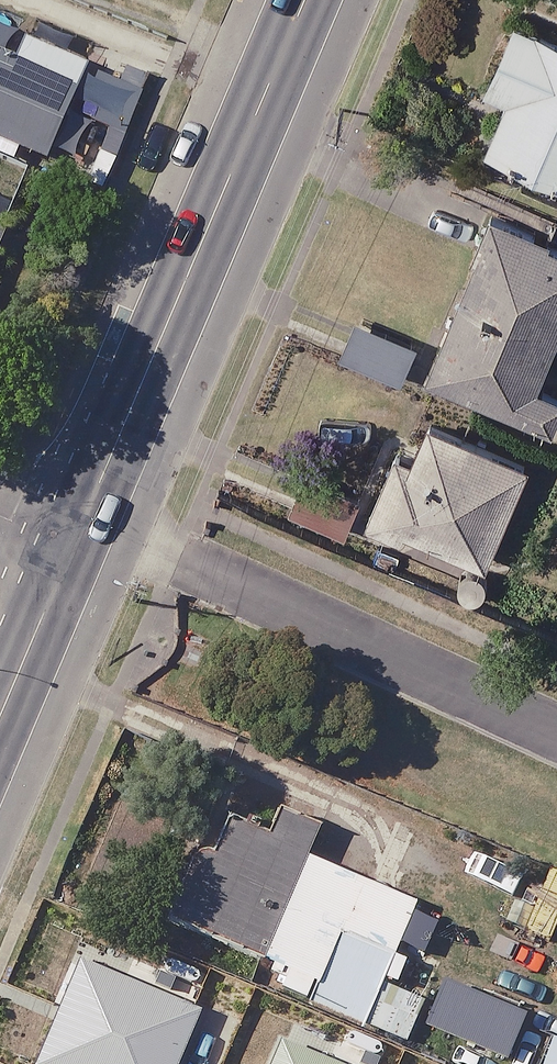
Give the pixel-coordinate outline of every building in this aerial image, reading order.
[(514,19),(487,86),(509,95),(487,147),(556,176),(556,36),(514,19)] [(86,64),(32,42),(25,57),(0,47),(0,135),(49,155),(86,64)] [(556,335),(556,240),(491,215),(429,374),(553,422),(556,411),(556,387),(540,380),(556,335)] [(421,346),(355,317),(339,355),(405,384),(421,346)] [(528,460),(433,422),(419,458),(386,444),(357,517),(485,568),(528,460)] [(366,487),(308,462),(288,507),(346,532),(366,487)] [(265,958),(321,824),(281,807),(271,831),(209,806),(163,916),(265,958)] [(391,982),(418,912),(357,888),(310,1009),(402,1044),(422,994),(391,982)] [(197,1042),(159,1026),(105,1004),(80,1063),(188,1063),(197,1042)] [(476,1004),(454,1063),(556,1063),(556,1034),(476,1004)]
